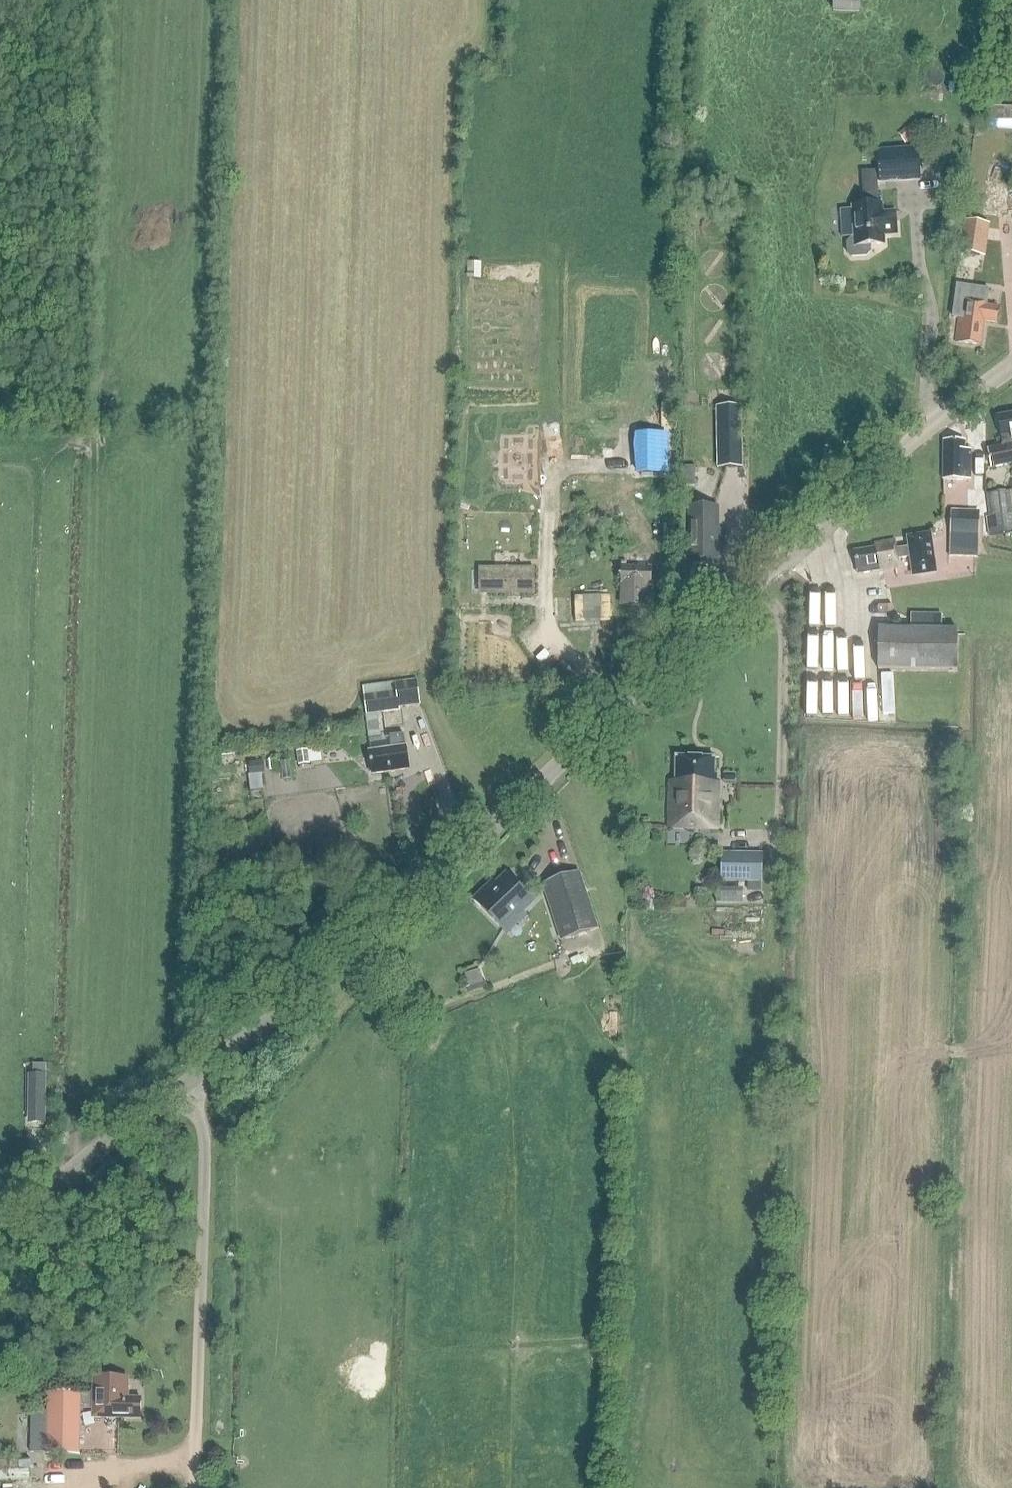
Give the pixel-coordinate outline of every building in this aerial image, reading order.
[(859,0),(833,0),(833,10),(859,10),(859,0)] [(924,127),(918,120),(899,134),(905,142),(924,127)] [(876,182),(919,179),(917,149),(877,151),(878,170),(861,171),(863,205),(852,206),(854,237),(850,238),(846,242),(846,253),(851,257),(866,256),(870,251),(869,245),(883,244),(882,234),(896,233),(895,212),(881,213),(880,204),(878,204),(876,182)] [(939,160),(938,149),(922,151),(922,161),(929,160),(939,160)] [(961,252),(979,255),(983,224),(965,221),(961,252)] [(953,300),(960,301),(955,341),(980,345),(983,321),(996,323),(999,307),(978,304),(980,291),(954,289),(953,300)] [(717,427),(725,427),(725,467),(741,467),(741,407),(717,407),(717,427)] [(997,416),(1002,446),(987,449),(991,467),(1011,463),(1011,413),(997,416)] [(666,473),(666,434),(637,435),(637,473),(666,473)] [(964,449),(964,440),(943,440),(942,480),(969,480),(970,449),(964,449)] [(685,486),(694,486),(694,467),(684,467),(685,486)] [(986,495),(989,517),(1010,514),(1007,492),(986,495)] [(717,507),(695,507),(688,507),(688,530),(688,564),(717,564),(717,558),(723,558),(723,530),(717,530),(717,507)] [(977,557),(978,517),(964,517),(964,523),(950,522),(949,556),(977,557)] [(928,535),(908,538),(909,547),(895,549),(894,540),(874,543),(874,548),(853,551),(857,574),(898,568),(897,558),(910,556),(913,574),(934,571),(928,535)] [(650,586),(651,567),(621,566),(620,584),(621,584),(620,604),(648,605),(649,586),(650,586)] [(533,568),(486,568),(487,593),(507,593),(517,593),(533,592),(533,568)] [(877,628),(877,669),(956,670),(957,629),(877,628)] [(844,673),(824,691),(847,716),(866,698),(844,673)] [(362,686),(363,695),(366,714),(369,740),(381,739),(377,713),(400,710),(400,708),(420,706),(417,679),(362,686)] [(369,752),(372,774),(408,769),(405,747),(403,734),(390,736),(390,738),(369,740),(371,751),(369,752)] [(298,765),(309,764),(307,750),(296,752),(298,765)] [(669,779),(668,803),(668,828),(717,829),(718,780),(713,780),(714,757),(675,756),(674,779),(669,779)] [(249,775),(264,773),(263,761),(247,763),(249,775)] [(724,774),(724,782),(734,782),(734,774),(724,774)] [(721,852),(721,882),(748,883),(748,892),(761,892),(761,883),(762,883),(763,853),(721,852)] [(547,882),(566,939),(598,928),(579,871),(547,882)] [(475,900),(503,929),(532,901),(507,875),(496,886),(499,888),(495,892),(490,886),(475,900)] [(724,891),(725,902),(746,900),(746,889),(724,891)] [(468,987),(483,982),(479,970),(464,974),(468,987)] [(31,1122),(44,1122),(45,1074),(45,1063),(32,1063),(32,1074),(31,1122)] [(93,1393),(92,1410),(92,1418),(140,1420),(140,1399),(128,1399),(128,1383),(93,1382),(93,1393)] [(80,1393),(46,1393),(46,1413),(30,1413),(29,1450),(45,1450),(45,1455),(79,1456),(80,1409),(80,1393)] [(92,1410),(93,1393),(80,1393),(80,1409),(92,1410)]
